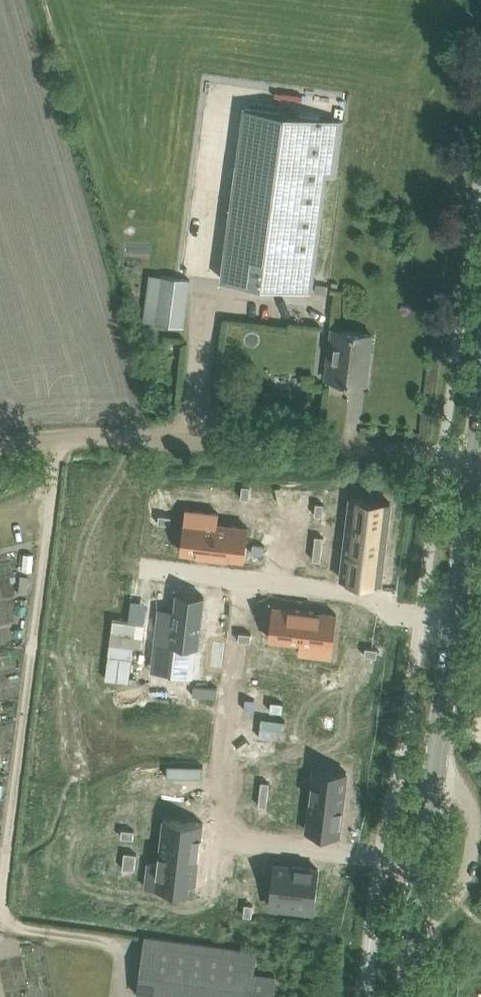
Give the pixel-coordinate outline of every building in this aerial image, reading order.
[(245,107),(239,159),(223,279),(312,291),(327,175),(336,176),(342,121),(245,107)] [(144,321),(156,322),(184,326),(190,278),(163,275),(162,277),(150,275),(144,321)] [(327,378),(366,383),(372,333),(333,328),(327,378)] [(242,485),(241,497),(249,498),(250,486),(242,485)] [(351,497),(348,525),(387,529),(390,502),(351,497)] [(316,502),(315,514),(323,515),(324,503),(316,502)] [(186,509),(181,551),(213,555),(218,513),(186,509)] [(218,513),(213,555),(244,559),(248,527),(218,523),(219,513),(218,513)] [(159,514),(158,522),(170,524),(171,516),(159,514)] [(348,525),(344,551),(384,555),(387,529),(348,525)] [(316,535),(314,547),(322,548),(324,536),(316,535)] [(314,547),(313,559),(321,560),(322,548),(314,547)] [(344,551),(341,578),(381,583),(384,555),(344,551)] [(161,604),(156,649),(176,652),(174,670),(195,673),(199,641),(201,641),(207,593),(179,590),(177,606),(161,604)] [(273,606),(270,638),(300,642),(299,652),(300,652),(305,610),(273,606)] [(305,610),(300,652),(332,656),(337,614),(305,610)] [(239,632),(239,640),(251,641),(251,633),(239,632)] [(213,640),(210,666),(222,668),(225,642),(213,640)] [(366,647),(365,655),(377,656),(378,648),(366,647)] [(127,677),(124,701),(195,709),(198,686),(127,677)] [(318,772),(315,802),(346,806),(350,776),(318,772)] [(261,781),(260,793),(268,794),(270,782),(261,781)] [(260,793),(259,805),(267,806),(268,794),(260,793)] [(315,802),(311,833),(343,837),(346,806),(315,802)] [(164,817),(161,841),(201,846),(203,822),(164,817)] [(122,829),(121,837),(133,838),(134,830),(122,829)] [(149,862),(149,863),(198,869),(201,846),(161,841),(159,863),(149,862)] [(124,852),(124,860),(136,861),(137,853),(124,852)] [(124,860),(123,868),(135,869),(136,861),(124,860)] [(149,863),(146,887),(195,892),(198,869),(149,863)] [(275,863),(269,905),(313,911),(318,868),(297,866),(275,863)] [(245,904),(243,916),(252,917),(253,905),(245,904)] [(154,996),(272,996),(275,975),(254,972),(257,951),(146,936),(137,995),(154,996)]
